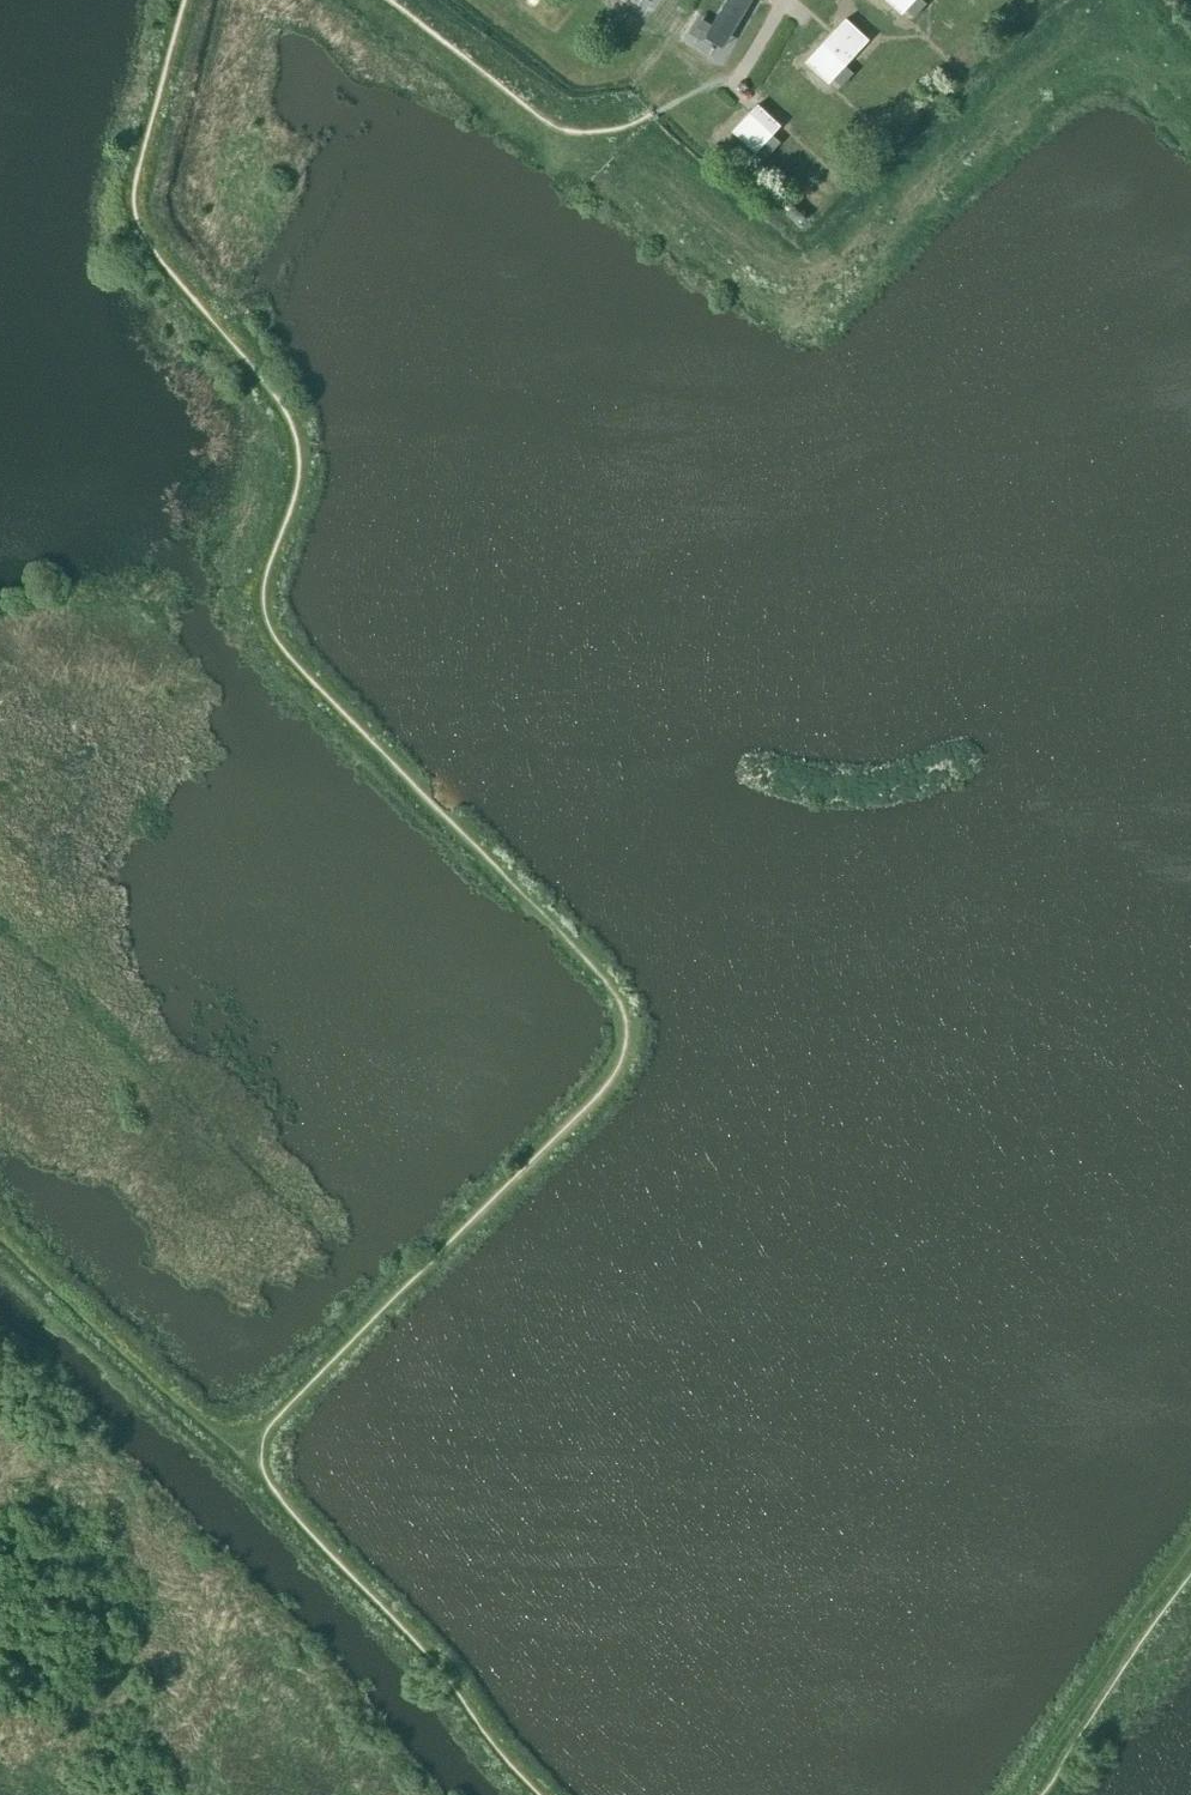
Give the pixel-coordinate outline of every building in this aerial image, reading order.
[(713,25),(732,36),(754,0),(728,0),(713,25)] [(914,0),(886,0),(901,14),(914,0)] [(828,84),(853,57),(868,40),(845,19),(830,35),(806,63),(828,84)] [(755,153),(780,126),(757,105),(732,132),(755,153)]
